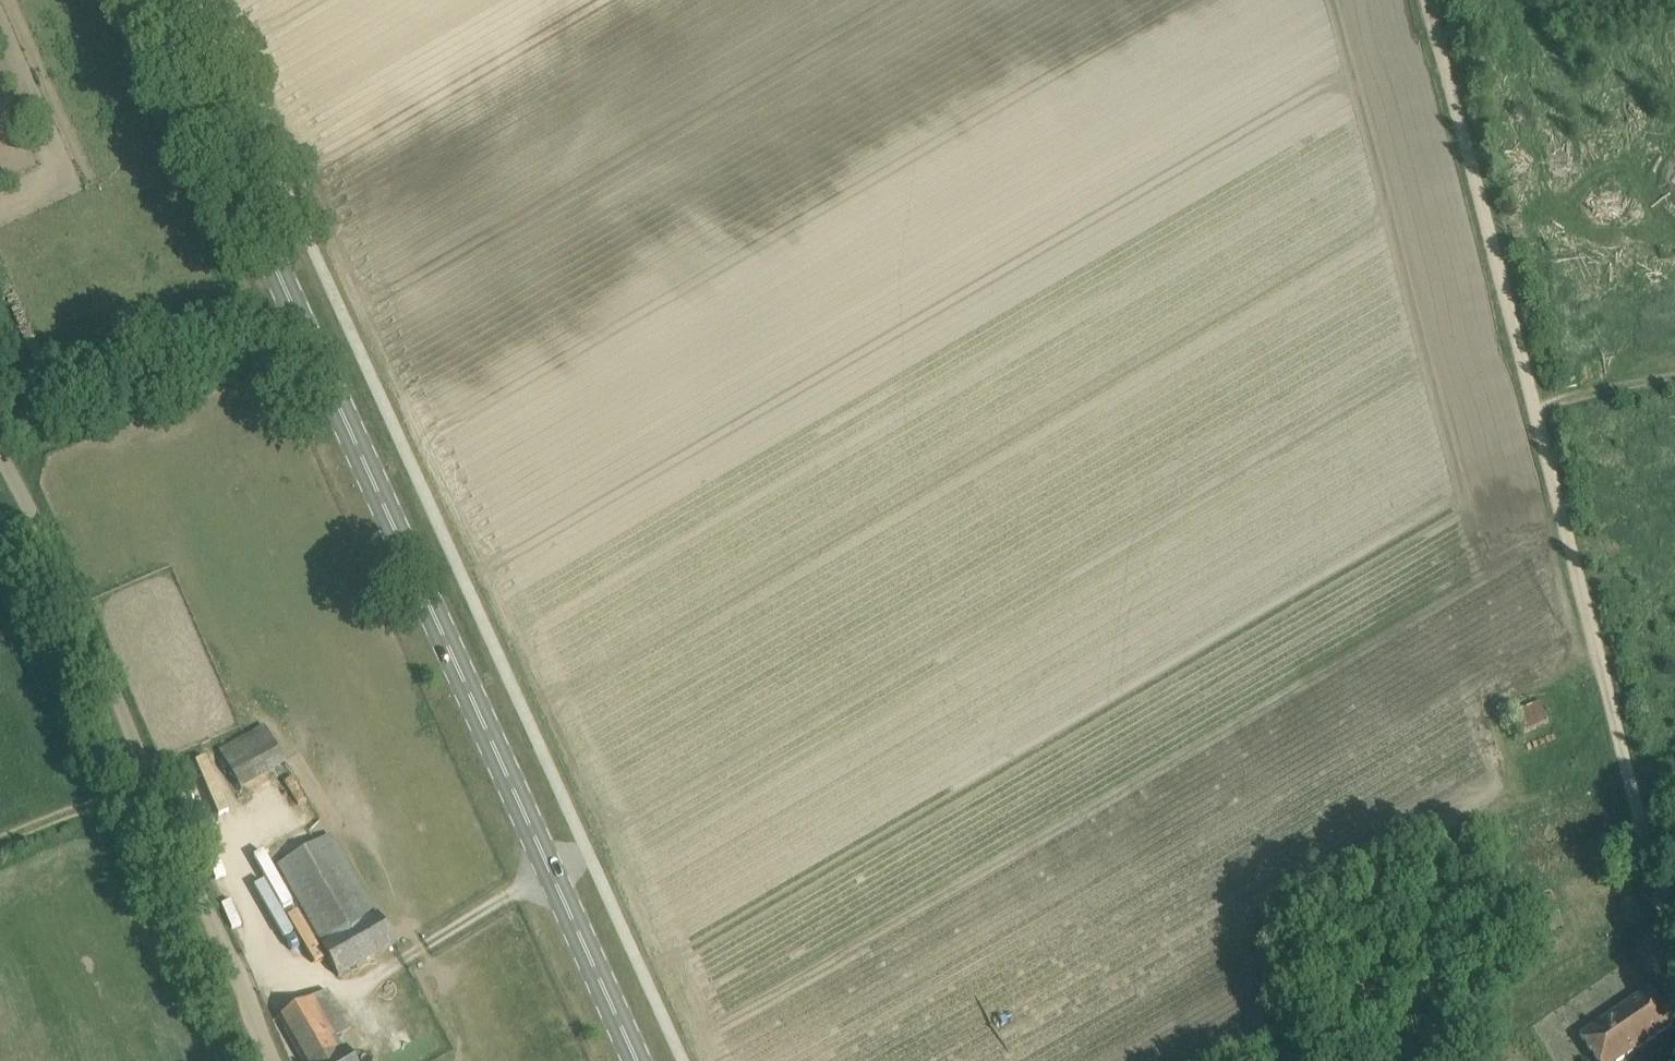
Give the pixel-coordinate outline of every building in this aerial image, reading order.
[(1524,733),(1550,722),(1541,700),(1514,711),(1524,733)] [(266,722),(219,747),(242,790),(289,765),(266,722)] [(376,916),(331,837),(279,867),(315,930),(313,931),(339,977),(396,945),(379,914),(376,916)] [(260,876),(250,881),(278,934),(288,928),(260,876)] [(1583,1034),(1594,1052),(1600,1060),(1620,1060),(1673,1025),(1661,1007),(1649,989),(1583,1034)] [(347,1049),(343,1051),(336,1039),(351,1030),(328,991),(279,1019),(303,1060),(354,1060),(347,1049)]
